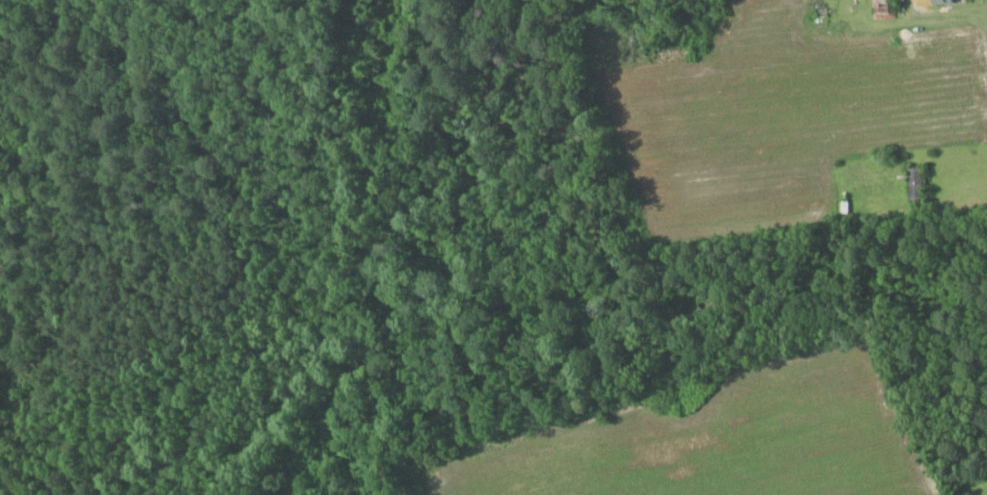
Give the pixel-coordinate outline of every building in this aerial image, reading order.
[(921,200),(921,166),(905,166),(905,200),(921,200)]
